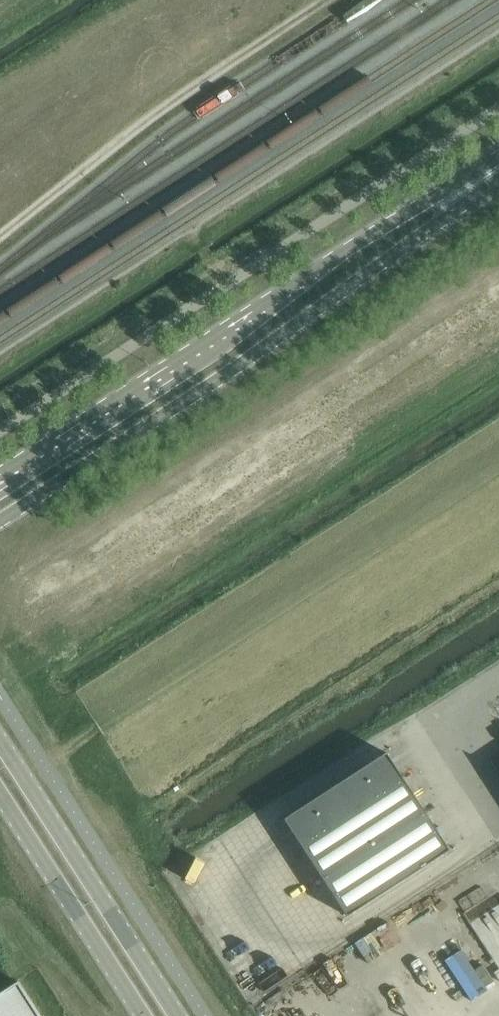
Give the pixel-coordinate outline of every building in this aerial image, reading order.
[(449,849),(386,752),(284,818),(347,915),(449,849)] [(18,981),(0,992),(0,1015),(41,1015),(18,981)]
